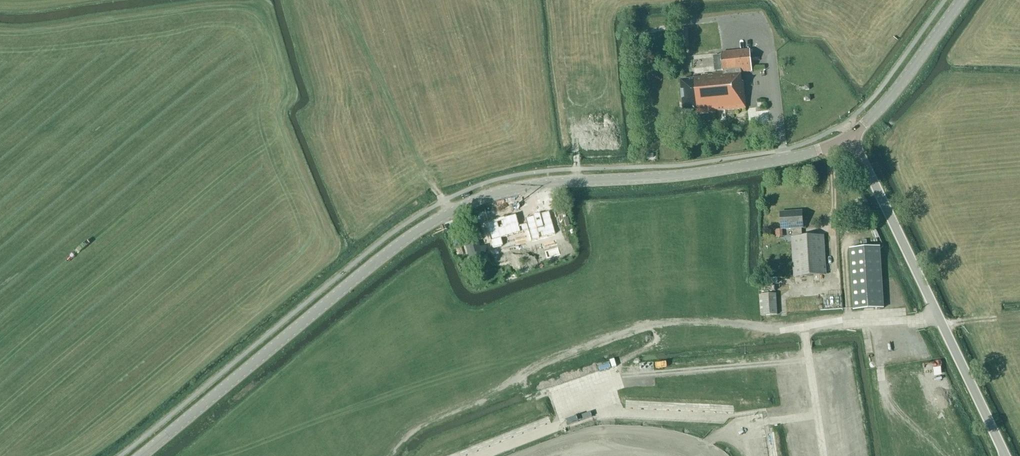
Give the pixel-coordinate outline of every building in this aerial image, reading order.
[(688,35),(677,35),(677,48),(689,47),(688,35)] [(741,73),(751,72),(749,50),(691,55),(693,75),(701,74),(701,79),(680,81),(683,111),(696,110),(697,114),(745,109),(743,83),(742,83),(741,73)] [(791,238),(794,277),(826,275),(824,236),(802,237),(801,228),(803,228),(802,211),(780,213),(781,230),(793,229),(793,238),(791,238)] [(495,223),(483,227),(489,244),(490,244),(492,252),(502,248),(500,241),(527,232),(530,243),(554,235),(547,213),(539,216),(538,215),(531,217),(531,218),(523,221),(524,226),(517,228),(514,217),(503,221),(502,220),(494,223),(495,223)] [(477,243),(466,246),(471,264),(483,260),(477,243)] [(884,308),(880,248),(850,249),(854,310),(884,308)] [(759,295),(760,317),(777,315),(775,294),(759,295)]
